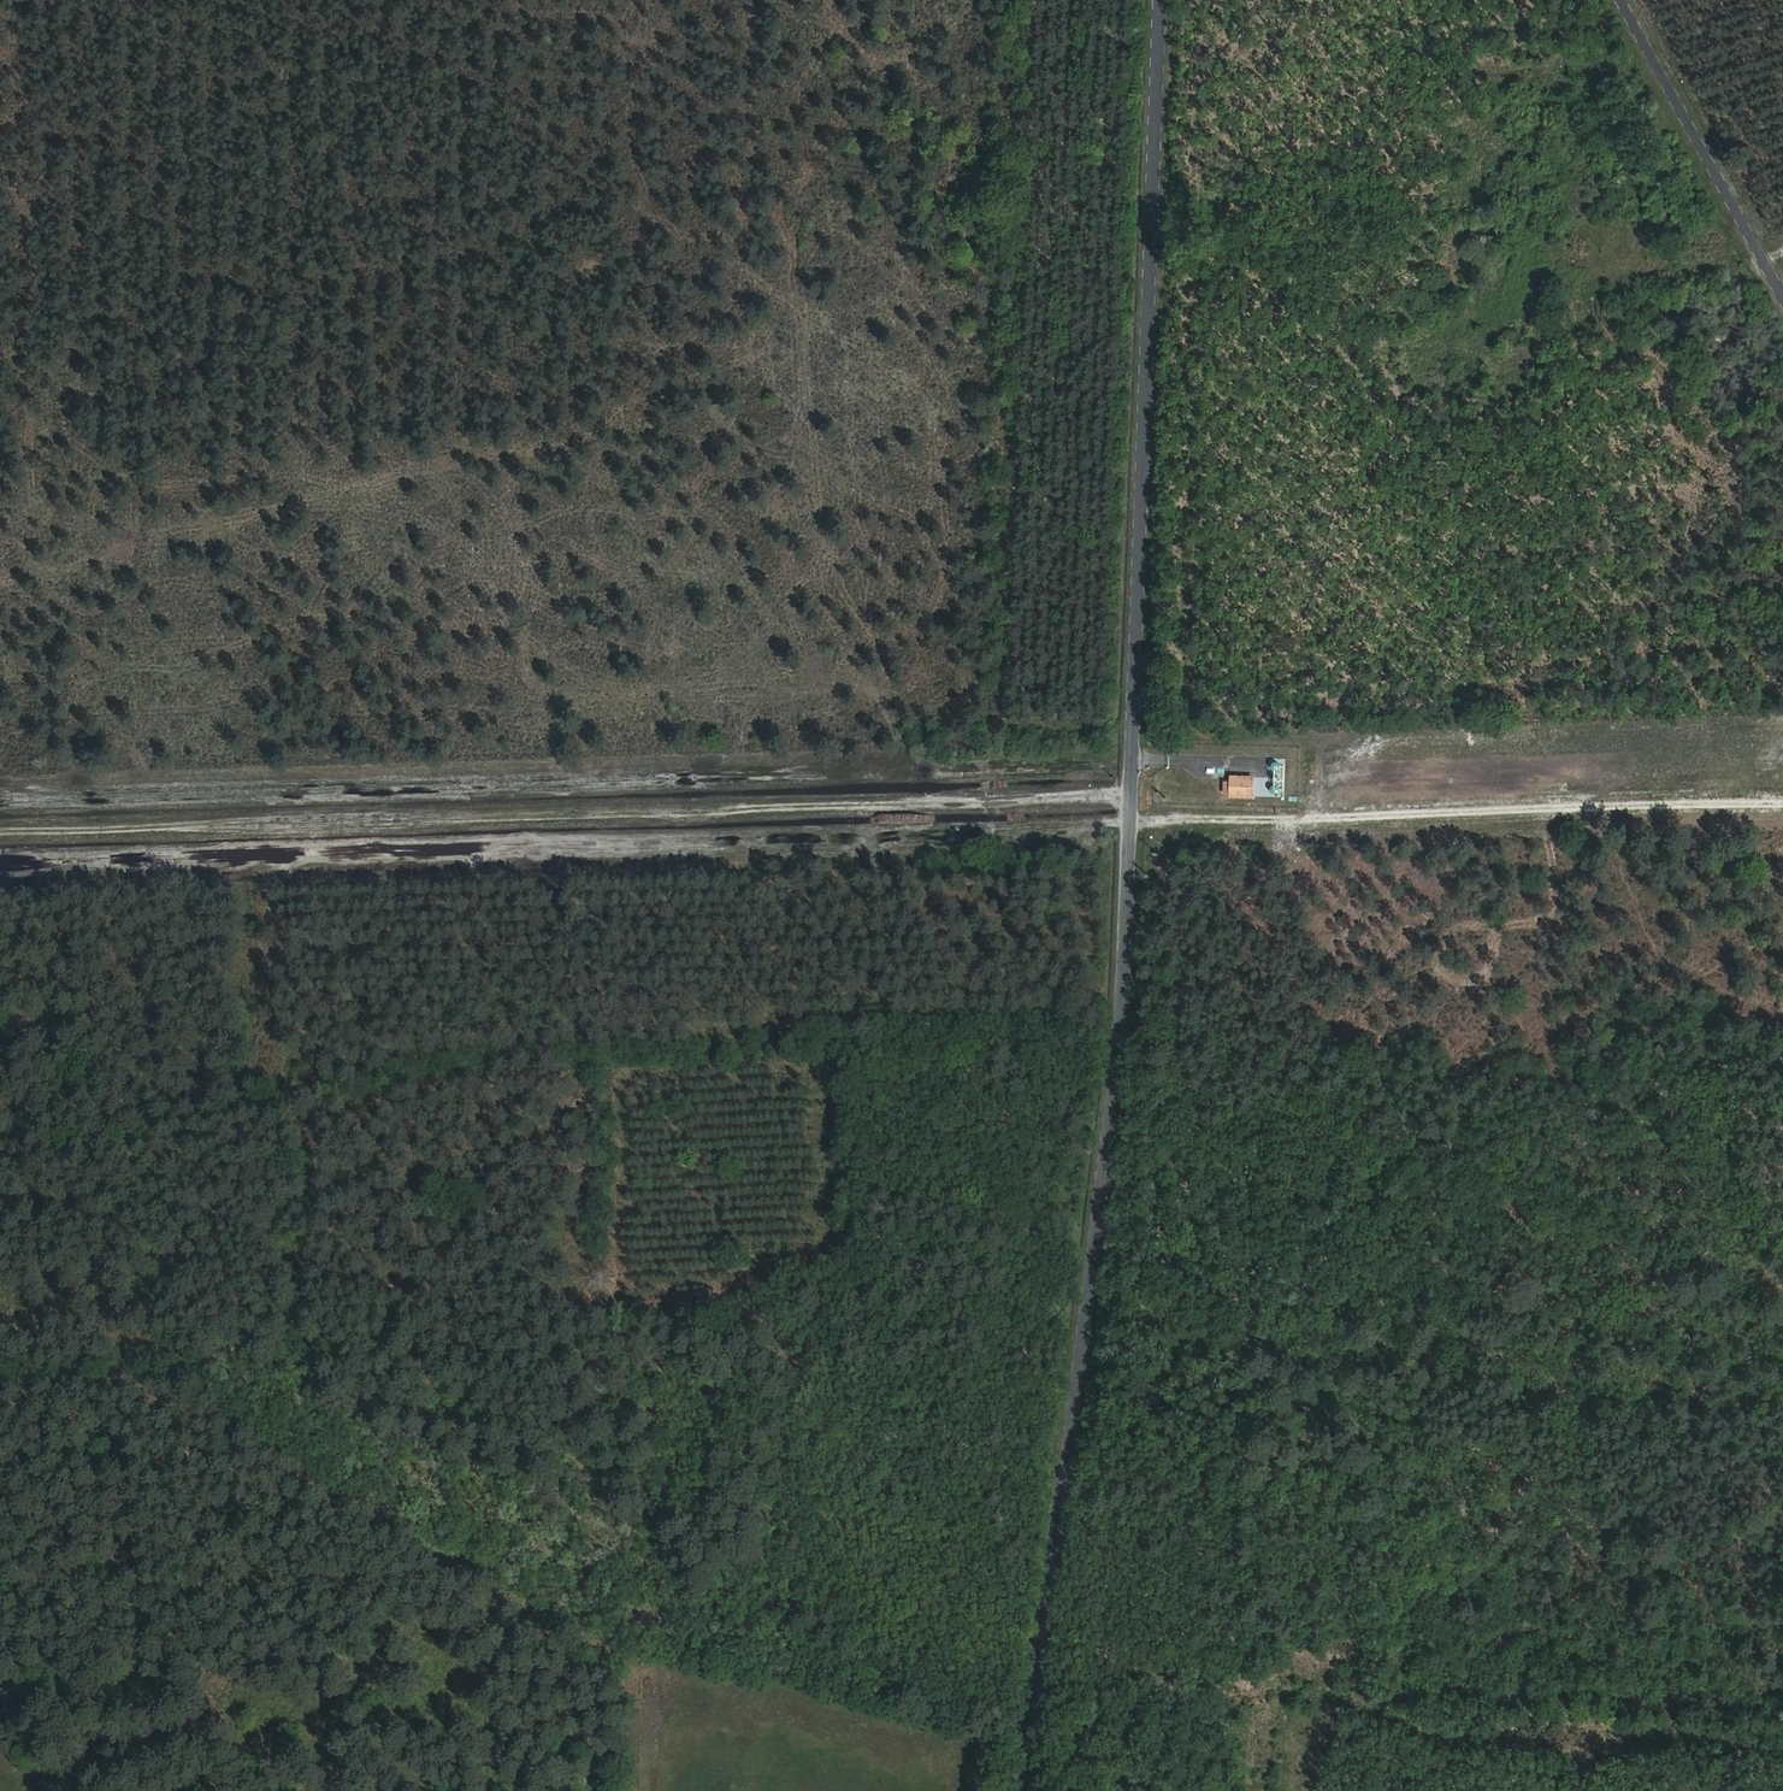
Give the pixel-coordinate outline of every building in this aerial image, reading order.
[(1231,777),(1230,796),(1253,797),(1253,777),(1231,777)]
